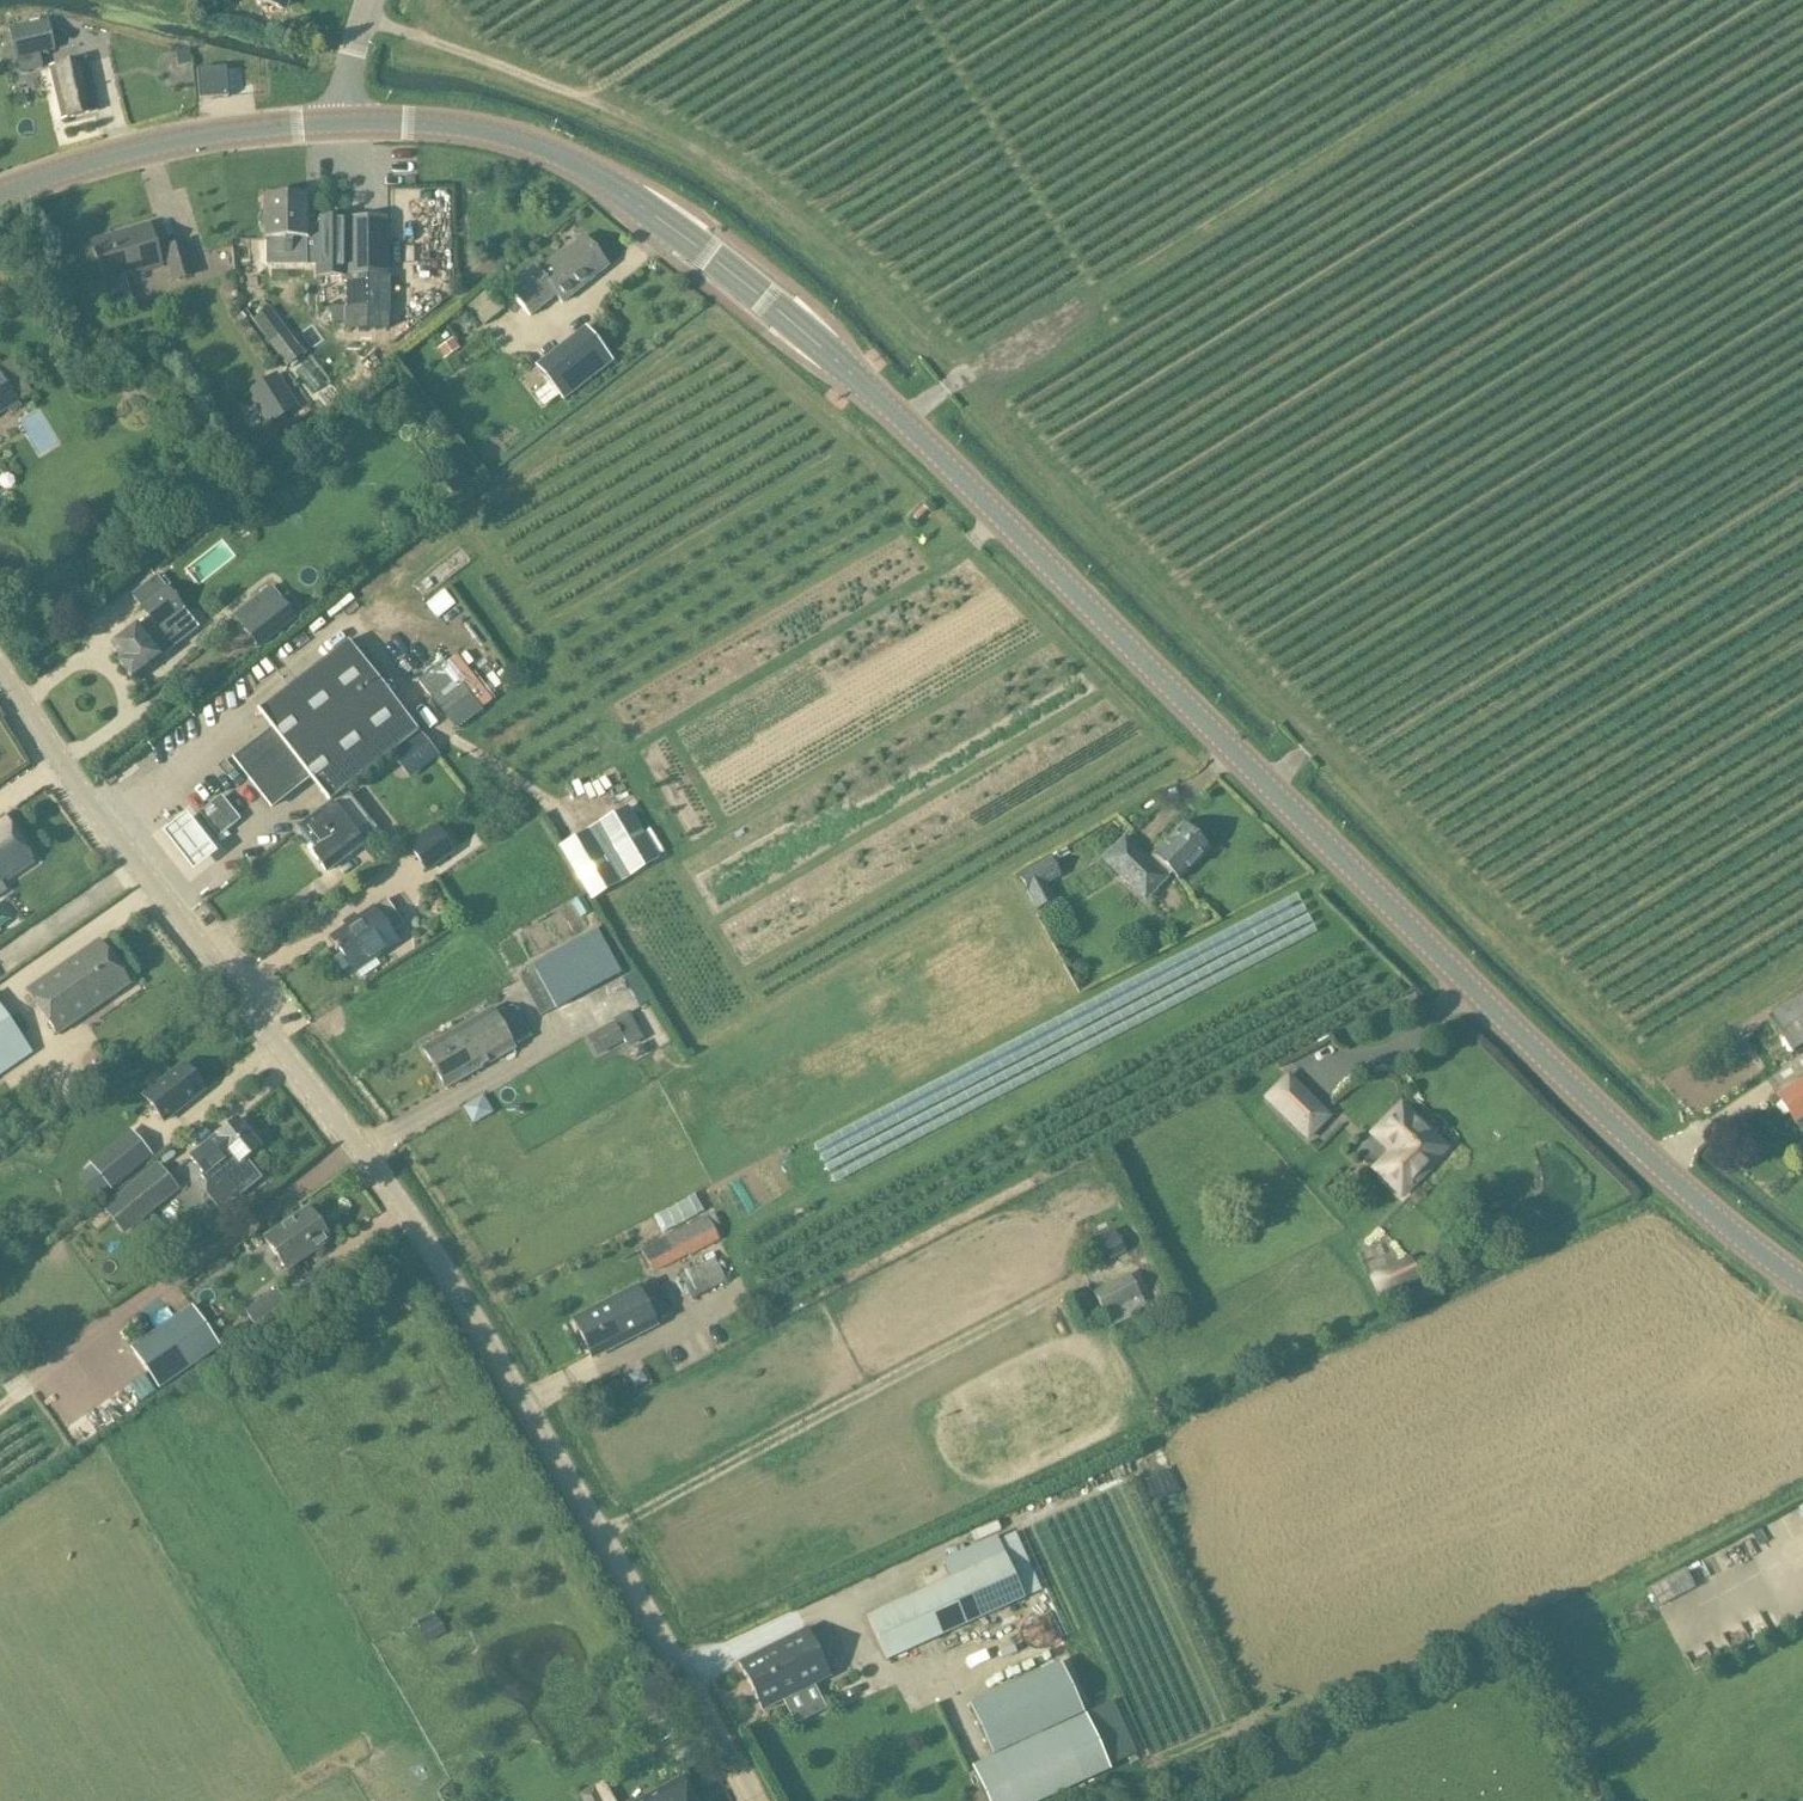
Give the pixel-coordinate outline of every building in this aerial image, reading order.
[(291,6),(288,4),(289,0),(255,0),(289,12),(291,6)] [(54,51),(47,21),(10,30),(17,59),(54,51)] [(189,51),(176,53),(177,66),(191,64),(189,51)] [(51,66),(62,116),(96,109),(84,58),(51,66)] [(225,68),(196,70),(199,100),(227,97),(225,68)] [(388,219),(306,218),(306,199),(266,199),(266,240),(305,241),(314,241),(315,278),(344,278),(344,310),(389,309),(388,219)] [(91,243),(104,284),(161,268),(149,226),(91,243)] [(562,304),(607,268),(583,238),(539,273),(534,268),(507,289),(529,317),(555,296),(562,304)] [(196,277),(195,273),(208,270),(199,241),(187,244),(186,241),(162,249),(172,284),(196,277)] [(266,305),(250,317),(295,378),(313,366),(266,305)] [(459,349),(452,340),(438,350),(444,359),(459,349)] [(590,357),(576,340),(539,369),(563,399),(612,361),(602,348),(590,357)] [(8,411),(10,415),(22,408),(0,374),(0,416),(8,411)] [(277,375),(248,393),(268,426),(297,408),(277,375)] [(146,619),(137,626),(137,625),(111,646),(124,661),(119,664),(133,682),(163,658),(154,646),(176,628),(169,620),(185,608),(159,574),(130,596),(139,608),(139,609),(146,619)] [(259,604),(255,600),(236,614),(246,626),(243,628),(258,647),(295,618),(281,599),(280,599),(275,592),(259,604)] [(234,760),(271,808),(309,778),(329,804),(419,733),(347,642),(257,712),(272,731),(234,760)] [(417,682),(458,738),(485,716),(445,661),(417,682)] [(406,773),(407,772),(434,751),(423,736),(394,758),(406,773)] [(361,845),(355,837),(371,825),(348,795),(332,808),(330,805),(299,830),(313,848),(310,850),(327,871),(361,845)] [(627,809),(600,825),(630,876),(657,860),(627,809)] [(206,826),(220,844),(235,833),(220,814),(206,826)] [(1,816),(0,817),(0,887),(35,864),(1,816)] [(588,833),(618,883),(630,876),(600,825),(588,833)] [(456,854),(437,827),(436,826),(406,847),(426,875),(456,854)] [(185,827),(163,843),(192,881),(214,864),(185,827)] [(1183,827),(1150,861),(1150,862),(1145,867),(1121,844),(1100,866),(1125,891),(1128,888),(1144,903),(1171,875),(1178,881),(1207,851),(1183,827)] [(592,900),(618,884),(587,833),(562,848),(592,900)] [(1051,861),(1021,877),(1029,892),(1059,876),(1051,861)] [(386,900),(374,909),(373,909),(356,921),(354,917),(344,924),(347,928),(330,940),(354,974),(397,943),(391,934),(404,926),(386,900)] [(539,1018),(555,1010),(556,1012),(622,977),(597,930),(531,965),(535,972),(519,980),(539,1018)] [(27,991),(58,1036),(129,986),(98,941),(27,991)] [(1771,1018),(1793,1053),(1802,1047),(1802,997),(1771,1018)] [(512,1007),(495,1017),(491,1010),(422,1050),(446,1090),(514,1050),(532,1039),(512,1007)] [(0,1008),(0,1077),(32,1055),(0,1008)] [(614,1023),(585,1039),(595,1058),(623,1043),(614,1023)] [(189,1072),(183,1065),(144,1097),(164,1122),(203,1090),(198,1083),(201,1081),(192,1069),(189,1072)] [(1780,1099),(1797,1126),(1798,1125),(1802,1133),(1802,1084),(1780,1099)] [(1329,1116),(1299,1087),(1277,1109),(1307,1139),(1329,1116)] [(461,1106),(470,1123),(491,1111),(481,1094),(461,1106)] [(1375,1137),(1359,1153),(1402,1196),(1419,1178),(1418,1176),(1444,1150),(1423,1130),(1420,1133),(1397,1112),(1390,1120),(1380,1110),(1364,1126),(1375,1137)] [(261,1181),(245,1160),(260,1148),(237,1121),(190,1159),(204,1176),(199,1180),(204,1187),(204,1198),(218,1216),(261,1181)] [(130,1134),(93,1164),(111,1186),(148,1156),(130,1134)] [(124,1237),(181,1192),(158,1164),(150,1171),(103,1210),(124,1237)] [(667,1228),(713,1207),(704,1189),(659,1209),(667,1228)] [(265,1240),(286,1271),(330,1241),(308,1210),(265,1240)] [(707,1217),(641,1251),(653,1274),(688,1256),(689,1257),(720,1241),(713,1228),(719,1225),(713,1215),(708,1218),(707,1217)] [(1094,1259),(1120,1246),(1114,1233),(1087,1246),(1094,1259)] [(715,1259),(681,1276),(693,1300),(726,1282),(715,1259)] [(1381,1294),(1396,1287),(1388,1270),(1373,1277),(1381,1294)] [(1129,1275),(1094,1292),(1106,1314),(1140,1297),(1129,1275)] [(637,1290),(574,1322),(592,1359),(656,1326),(675,1315),(656,1280),(637,1289),(637,1290)] [(271,1287),(239,1300),(248,1322),(280,1308),(271,1287)] [(192,1307),(132,1348),(159,1388),(220,1347),(192,1307)] [(1005,1555),(867,1617),(887,1661),(1025,1600),(1005,1555)] [(1684,1568),(1647,1586),(1653,1598),(1690,1580),(1684,1568)] [(808,1629),(740,1664),(763,1712),(831,1677),(808,1629)] [(1085,1716),(1041,1736),(1066,1790),(1110,1770),(1085,1716)] [(681,1779),(640,1800),(693,1800),(681,1779)]
